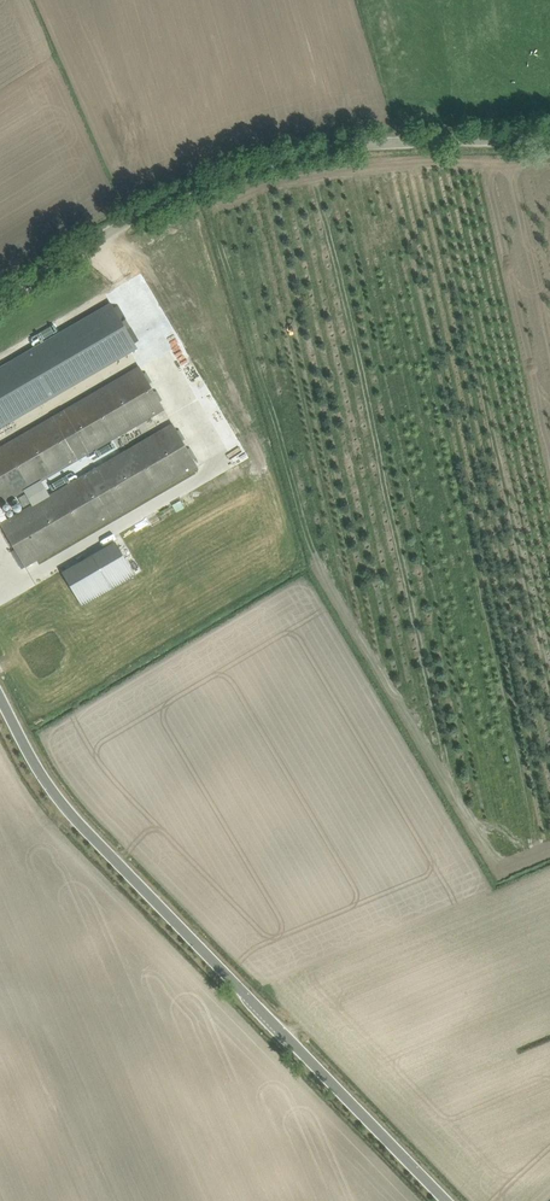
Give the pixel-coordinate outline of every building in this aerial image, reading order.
[(0,368),(0,426),(136,347),(111,303),(0,368)] [(0,446),(0,505),(24,491),(164,409),(145,376),(139,365),(0,446)] [(26,566),(36,560),(37,560),(198,466),(193,458),(187,449),(182,440),(176,430),(173,423),(156,432),(141,440),(75,479),(32,504),(7,518),(0,506),(0,522),(26,566)] [(25,493),(18,497),(24,506),(30,502),(25,493)] [(82,606),(92,600),(136,575),(115,540),(62,572),(82,606)]
